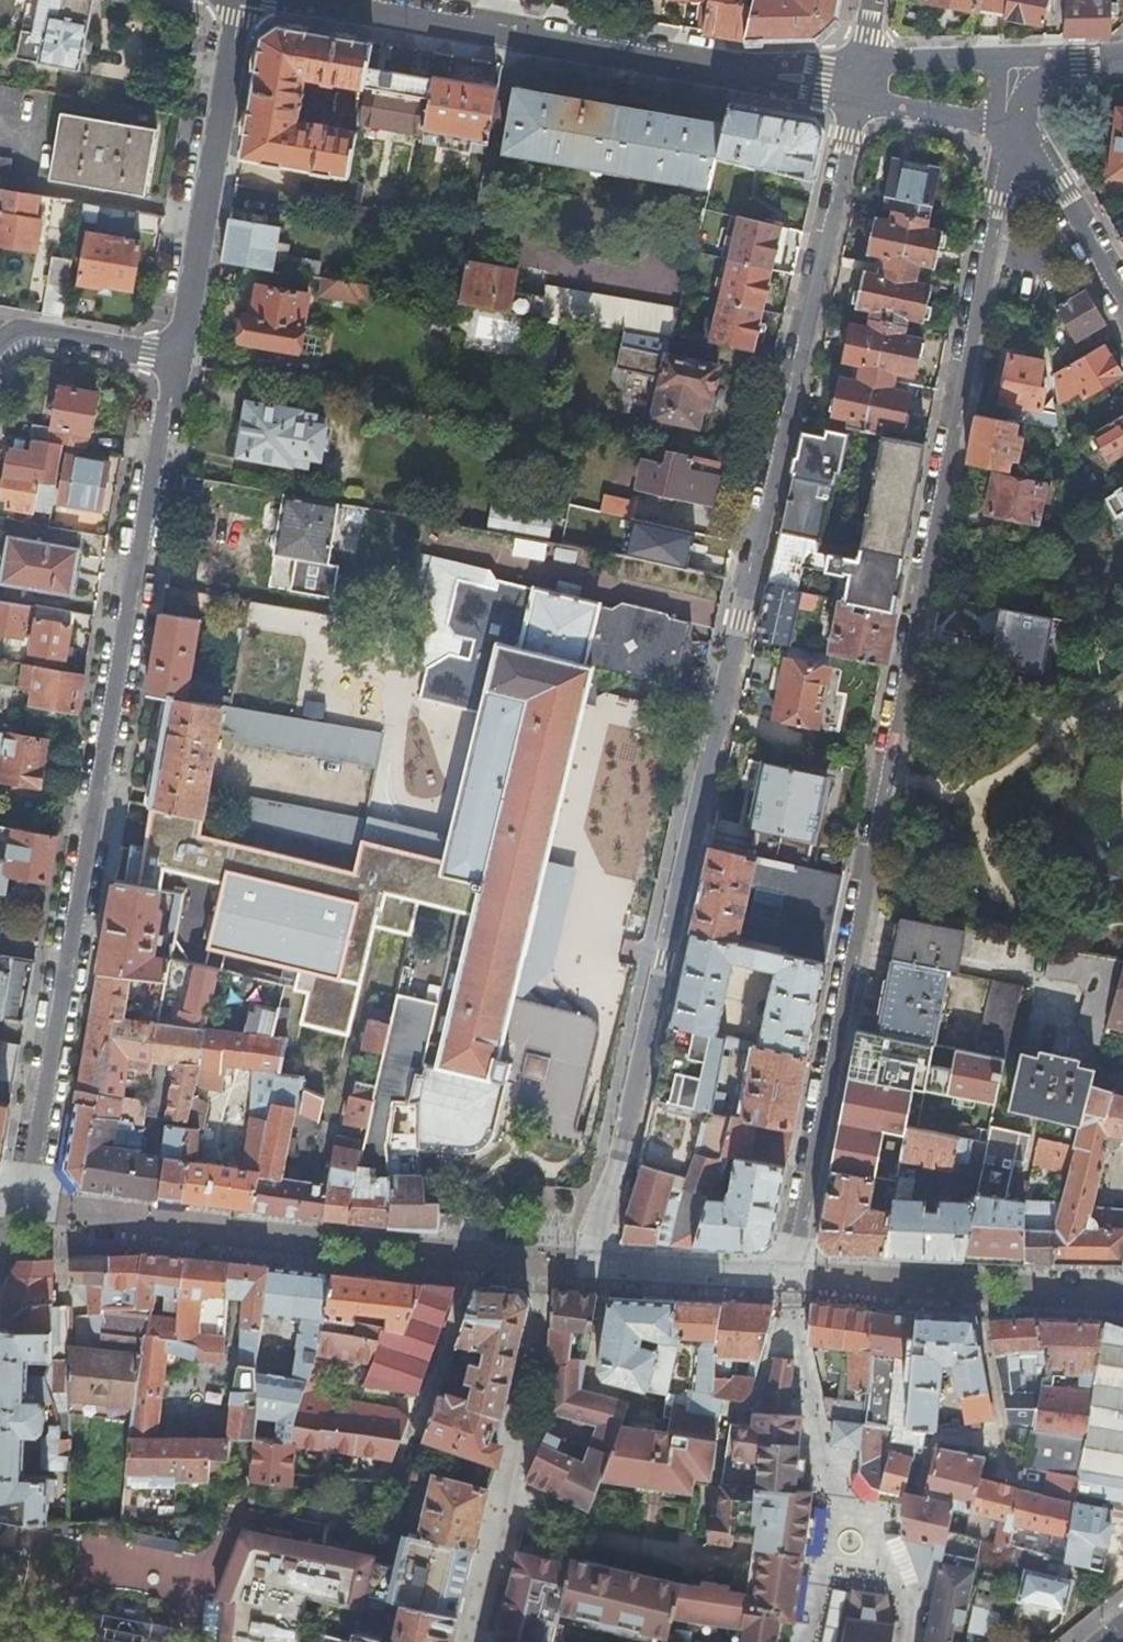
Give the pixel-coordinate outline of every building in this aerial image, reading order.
[(25,4),(29,4),(27,17),(34,18),(31,34),(19,32),(15,59),(78,71),(90,0),(26,0),(25,4)] [(642,2),(641,0),(626,0),(625,1),(631,9),(642,2)] [(744,36),(752,3),(745,2),(746,0),(708,0),(704,29),(743,36),(744,36)] [(838,0),(752,0),(752,3),(744,36),(814,35),(835,17),(838,0)] [(976,9),(977,8),(978,0),(933,0),(976,9)] [(1007,0),(978,0),(977,8),(1004,13),(1007,0)] [(1004,13),(1004,15),(1040,21),(1044,0),(1007,0),(1004,13)] [(1062,32),(1109,31),(1109,0),(1066,0),(1062,32)] [(257,34),(236,158),(345,176),(353,130),(325,125),(325,124),(311,121),(310,123),(294,120),(297,106),(299,107),(299,102),(297,102),(299,95),(301,96),(301,91),(299,91),(302,77),(318,80),(317,81),(332,84),(333,82),(360,87),(360,85),(368,41),(271,24),(257,34)] [(494,87),(429,75),(426,97),(419,132),(428,134),(429,128),(477,136),(476,145),(483,146),(494,87)] [(14,121),(20,88),(0,85),(0,118),(14,121)] [(419,132),(426,97),(360,85),(360,87),(354,120),(419,132)] [(713,156),(720,125),(511,88),(500,151),(705,188),(713,156)] [(781,186),(808,192),(821,132),(812,118),(726,103),(720,125),(713,156),(784,173),(781,186)] [(1105,176),(1122,179),(1122,106),(1115,105),(1105,176)] [(153,129),(56,112),(45,179),(141,195),(153,129)] [(887,210),(906,214),(925,219),(935,170),(888,161),(881,196),(883,196),(880,209),(887,210)] [(310,179),(307,197),(340,202),(343,185),(310,179)] [(0,189),(0,214),(30,219),(35,195),(2,189),(0,189)] [(123,209),(78,202),(75,218),(93,222),(90,233),(84,232),(75,282),(99,286),(99,283),(128,288),(136,241),(119,238),(123,209)] [(894,268),(906,214),(887,210),(885,219),(870,216),(869,220),(864,219),(862,231),(867,232),(862,254),(877,257),(876,264),(894,268)] [(0,214),(0,245),(33,251),(38,220),(0,214)] [(925,219),(906,214),(894,268),(914,273),(915,265),(931,268),(935,248),(940,249),(942,236),(938,235),(939,231),(923,227),(925,219)] [(226,216),(219,258),(269,266),(277,225),(226,216)] [(723,257),(767,267),(777,226),(732,216),(728,236),(723,235),(721,244),(726,245),(723,257)] [(1115,231),(1122,245),(1122,225),(1115,231)] [(283,254),(280,269),(315,275),(318,260),(283,254)] [(714,297),(758,307),(767,267),(723,257),(719,277),(713,276),(711,285),(717,286),(714,297)] [(39,312),(59,316),(68,262),(49,259),(39,312)] [(620,328),(666,336),(669,337),(671,330),(676,308),(543,285),(541,295),(510,290),(513,269),(463,260),(456,299),(535,313),(558,317),(620,328)] [(883,322),(894,268),(876,264),(874,273),(859,270),(854,291),(849,290),(847,302),(851,303),(851,307),(866,310),(864,318),(883,322)] [(883,322),(902,326),(904,318),(920,322),(921,318),(925,319),(927,307),(923,305),(927,285),(912,281),(914,273),(894,268),(883,322)] [(379,286),(372,285),(319,275),(315,294),(363,302),(364,297),(370,298),(371,291),(378,292),(379,286)] [(250,313),(242,311),(241,317),(237,316),(235,333),(239,333),(238,339),(294,349),(304,292),(291,290),(293,282),(277,279),(275,287),(255,283),(250,313)] [(247,282),(242,311),(250,313),(255,283),(247,282)] [(1072,338),(1101,322),(1081,288),(1053,304),(1072,338)] [(719,340),(749,347),(758,307),(714,297),(709,318),(704,317),(702,324),(708,326),(705,338),(719,340)] [(556,328),(558,317),(535,313),(533,325),(556,328)] [(477,316),(475,339),(508,342),(511,319),(477,316)] [(853,371),(872,375),(883,322),(864,318),(863,325),(847,322),(846,326),(842,325),(839,338),(844,339),(839,360),(854,364),(853,371)] [(872,375),(891,380),(893,371),(908,375),(913,354),(917,354),(920,342),(915,341),(916,337),(901,334),(902,326),(883,322),(872,375)] [(705,407),(719,340),(705,338),(671,330),(669,337),(666,336),(620,328),(611,366),(657,375),(648,415),(695,425),(699,406),(705,407)] [(1049,371),(1055,410),(1118,373),(1107,354),(1099,342),(1049,371)] [(1020,357),(1032,359),(1035,346),(1024,344),(1020,357)] [(995,417),(1014,420),(1025,422),(1028,406),(1037,408),(1040,388),(1035,387),(1039,360),(1032,359),(1020,357),(1007,354),(995,417)] [(506,420),(537,426),(547,374),(525,370),(520,400),(509,398),(506,420)] [(860,431),(872,375),(853,371),(851,380),(835,377),(831,398),(827,397),(824,409),(828,410),(827,414),(843,417),(841,427),(860,431)] [(878,435),(880,435),(882,426),(897,429),(898,425),(903,426),(905,414),(900,413),(905,391),(889,388),(891,380),(872,375),(860,431),(878,435)] [(28,423),(26,438),(30,439),(58,444),(81,448),(84,434),(85,434),(92,393),(56,387),(49,427),(28,423)] [(322,425),(312,423),(313,413),(244,400),(235,452),(305,465),(307,455),(317,457),(322,425)] [(1088,431),(1105,460),(1122,449),(1122,412),(1122,411),(1088,431)] [(963,461),(1005,469),(1007,457),(1014,458),(1019,434),(1011,433),(1014,420),(995,417),(972,412),(963,461)] [(819,436),(821,428),(808,425),(806,434),(819,436)] [(798,432),(788,477),(828,485),(831,471),(834,471),(842,432),(821,428),(819,436),(806,434),(798,432)] [(776,530),(764,584),(794,590),(800,565),(840,574),(838,579),(844,581),(841,595),(839,595),(838,599),(889,609),(921,444),(880,435),(878,435),(863,509),(859,509),(858,514),(862,515),(859,527),(856,526),(855,532),(858,533),(855,547),(838,543),(817,539),(776,530)] [(4,455),(0,476),(35,482),(52,485),(58,444),(30,439),(28,452),(8,449),(7,455),(4,455)] [(712,476),(715,460),(644,444),(644,445),(635,485),(709,501),(710,497),(714,498),(717,482),(713,481),(714,477),(712,476)] [(64,456),(56,501),(97,508),(104,462),(64,456)] [(989,513),(1011,517),(1032,522),(1040,483),(991,473),(984,512),(989,513)] [(0,476),(0,477),(0,498),(3,499),(1,507),(29,512),(35,482),(0,476)] [(788,477),(776,530),(817,539),(828,485),(788,477)] [(1102,499),(1113,517),(1122,511),(1122,486),(1102,499)] [(325,561),(335,502),(335,501),(281,491),(275,525),(274,525),(273,525),(272,525),(271,526),(270,527),(269,527),(269,528),(268,537),(268,538),(268,539),(269,539),(269,540),(270,541),(271,541),(272,541),(270,552),(325,561)] [(1091,505),(1084,492),(1069,501),(1071,513),(1072,517),(1091,505)] [(559,542),(594,548),(596,536),(571,531),(578,495),(568,494),(559,542)] [(486,529),(545,540),(548,525),(525,520),(527,510),(490,503),(486,529)] [(0,514),(0,517),(45,524),(47,514),(29,512),(1,507),(0,514)] [(1008,532),(1011,517),(989,513),(986,528),(1008,532)] [(5,536),(0,566),(0,580),(65,591),(72,548),(5,536)] [(510,557),(543,561),(545,544),(512,540),(510,557)] [(721,576),(726,552),(692,544),(687,568),(695,570),(714,574),(721,576)] [(487,566),(413,550),(398,625),(398,628),(421,665),(445,651),(452,654),(457,637),(449,634),(442,622),(453,576),(491,585),(493,576),(487,566)] [(413,1145),(413,1148),(454,1150),(460,1150),(466,1148),(471,1146),(476,1143),(481,1139),(484,1135),(487,1130),(489,1124),(492,1111),(506,1059),(494,1056),(508,998),(543,856),(590,666),(670,686),(686,621),(666,616),(663,612),(617,600),(608,606),(573,596),(552,591),(530,586),(493,576),(491,585),(453,576),(442,622),(449,634),(457,637),(452,654),(445,651),(421,665),(414,697),(476,712),(444,836),(435,872),(460,878),(435,1003),(421,1072),(411,1070),(405,1100),(405,1101),(416,1101),(413,1145)] [(552,591),(573,596),(577,584),(555,578),(552,591)] [(764,584),(752,637),(785,644),(796,590),(794,590),(764,584)] [(828,652),(879,663),(889,609),(838,599),(828,652)] [(0,600),(0,634),(7,635),(6,641),(17,643),(18,637),(20,637),(25,605),(0,600)] [(985,664),(1040,674),(1051,616),(997,606),(992,631),(991,631),(988,631),(985,631),(983,632),(980,633),(978,635),(976,637),(974,639),(973,641),(972,644),(971,647),(972,650),(972,653),(974,655),(975,658),(977,660),(979,662),(982,663),(985,664)] [(195,619),(157,612),(144,693),(164,697),(182,700),(195,619)] [(33,617),(27,651),(61,657),(67,623),(33,617)] [(772,655),(764,687),(776,690),(770,717),(813,726),(825,667),(772,655)] [(81,672),(20,662),(17,680),(30,682),(26,703),(74,711),(81,672)] [(950,693),(965,696),(967,685),(952,682),(950,693)] [(182,700),(164,697),(146,804),(200,815),(215,730),(229,732),(228,740),(370,767),(376,734),(247,711),(224,707),(182,700)] [(987,730),(1002,711),(994,705),(979,724),(987,730)] [(36,787),(44,739),(0,732),(0,780),(36,787)] [(741,852),(771,858),(791,768),(759,761),(741,852)] [(823,774),(791,768),(771,858),(804,865),(823,774)] [(358,826),(359,819),(242,796),(239,814),(232,813),(230,823),(247,827),(353,852),(358,826)] [(200,815),(146,804),(143,823),(196,835),(200,815)] [(1064,835),(1094,888),(1114,876),(1083,824),(1064,835)] [(435,872),(444,836),(400,825),(383,832),(358,826),(353,852),(349,871),(231,842),(205,948),(296,970),(287,1015),(345,1027),(367,928),(406,937),(422,869),(435,872)] [(5,874),(45,880),(53,834),(8,827),(3,858),(0,858),(0,893),(2,893),(5,874)] [(814,958),(822,960),(838,873),(804,865),(771,858),(741,852),(705,845),(686,931),(814,958)] [(123,883),(156,889),(160,854),(129,848),(123,883)] [(524,992),(539,1006),(546,1007),(581,865),(543,856),(508,998),(516,1000),(524,992)] [(123,883),(111,881),(96,970),(126,975),(152,980),(162,981),(164,968),(165,961),(149,958),(157,909),(152,908),(156,889),(123,883)] [(171,929),(177,893),(171,891),(164,928),(171,929)] [(967,957),(972,933),(898,918),(890,960),(946,971),(955,973),(958,955),(967,957)] [(753,1041),(804,1052),(822,960),(814,958),(686,931),(665,1022),(713,1032),(729,961),(769,970),(753,1041)] [(1103,1030),(1122,958),(1048,947),(1043,975),(1076,980),(1083,996),(1075,1026),(1083,1028),(1092,1043),(1099,1045),(1103,1030)] [(9,955),(0,954),(0,1009),(9,955)] [(1122,958),(1103,1030),(1122,1036),(1122,959),(1122,958)] [(946,971),(890,960),(876,1033),(932,1044),(946,971)] [(175,1021),(202,1028),(217,973),(189,966),(175,1021)] [(162,981),(158,1004),(157,1011),(162,1012),(170,969),(164,968),(162,981)] [(126,975),(96,970),(75,1090),(119,1097),(140,1101),(143,1083),(122,1080),(126,1058),(147,1060),(153,1024),(119,1018),(126,975)] [(162,981),(152,980),(148,1002),(158,1004),(162,981)] [(1004,1058),(1020,985),(991,980),(973,1052),(1002,1058),(1004,1058)] [(516,1000),(539,1006),(524,992),(516,1000)] [(435,1003),(393,993),(388,1017),(386,1023),(380,1051),(372,1085),(371,1089),(377,1091),(376,1097),(392,1101),(405,1100),(411,1070),(421,1072),(435,1003)] [(506,1059),(492,1111),(571,1131),(594,1037),(594,1035),(594,1033),(593,1030),(593,1028),(592,1025),(591,1024),(589,1021),(588,1020),(587,1019),(585,1018),(583,1017),(580,1016),(572,1014),(548,1008),(546,1007),(539,1006),(516,1000),(508,998),(494,1056),(506,1059)] [(548,1008),(572,1014),(557,999),(548,1008)] [(368,1006),(359,1046),(380,1051),(386,1023),(377,1021),(378,1016),(380,1009),(368,1006)] [(269,1038),(273,1018),(246,1013),(242,1034),(269,1038)] [(713,1032),(665,1022),(648,1097),(707,1109),(711,1089),(720,1046),(722,1034),(713,1032)] [(247,1208),(274,1077),(281,1039),(269,1038),(242,1034),(202,1028),(195,1065),(195,1066),(190,1085),(215,1090),(218,1073),(222,1069),(223,1065),(249,1069),(244,1107),(233,1106),(232,1114),(238,1115),(237,1122),(243,1122),(237,1166),(192,1158),(195,1127),(198,1127),(200,1107),(201,1100),(190,1088),(185,1103),(181,1120),(179,1125),(177,1124),(176,1158),(185,1159),(177,1200),(198,1202),(205,1203),(229,1206),(247,1208)] [(873,1177),(894,1181),(895,1176),(899,1157),(905,1127),(904,1127),(912,1088),(993,1104),(1002,1058),(973,1052),(932,1044),(876,1033),(854,1028),(827,1167),(873,1177)] [(739,1116),(790,1126),(804,1052),(753,1041),(722,1034),(720,1046),(728,1048),(729,1044),(751,1048),(746,1079),(739,1078),(735,1095),(743,1097),(739,1116)] [(10,1080),(17,1041),(0,1039),(0,1078),(10,1080)] [(1079,1121),(1089,1082),(1093,1068),(1075,1064),(1077,1057),(1038,1049),(1037,1056),(1018,1052),(1005,1106),(1079,1121)] [(122,1080),(143,1083),(147,1060),(126,1058),(122,1080)] [(324,1217),(343,1219),(360,1139),(338,1134),(332,1133),(324,1182),(294,1178),(296,1167),(279,1165),(282,1149),(285,1135),(295,1082),(274,1077),(247,1208),(260,1209),(271,1211),(288,1213),(324,1217)] [(7,1101),(10,1080),(0,1078),(0,1100),(7,1101)] [(351,1080),(349,1087),(360,1089),(358,1098),(368,1100),(369,1100),(371,1089),(372,1085),(351,1080)] [(1122,1140),(1122,1092),(1089,1082),(1079,1121),(1073,1144),(1076,1145),(1069,1171),(1060,1202),(1053,1228),(1051,1262),(1073,1262),(1084,1262),(1095,1262),(1117,1262),(1122,1239),(1122,1210),(1089,1207),(1104,1148),(1106,1148),(1108,1148),(1110,1148),(1112,1147),(1113,1146),(1115,1145),(1116,1144),(1117,1142),(1118,1141),(1118,1139),(1122,1140)] [(360,1089),(349,1087),(347,1095),(358,1098),(360,1089)] [(362,1222),(384,1224),(388,1194),(385,1140),(392,1101),(376,1097),(377,1091),(371,1089),(369,1100),(368,1100),(362,1127),(360,1139),(343,1219),(362,1222)] [(711,1089),(707,1109),(717,1111),(721,1091),(711,1089)] [(75,1186),(77,1186),(90,1117),(113,1121),(113,1120),(119,1097),(75,1090),(61,1168),(67,1176),(75,1186)] [(296,1112),(316,1120),(319,1098),(301,1090),(296,1112)] [(358,1098),(347,1095),(341,1124),(362,1127),(368,1100),(358,1098)] [(654,1238),(690,1245),(704,1195),(679,1185),(692,1149),(716,1153),(728,1114),(717,1111),(707,1109),(648,1097),(634,1161),(637,1162),(616,1241),(652,1243),(654,1238)] [(432,1228),(433,1212),(433,1206),(434,1200),(420,1200),(413,1148),(413,1145),(416,1101),(405,1101),(405,1100),(392,1101),(385,1140),(388,1194),(384,1224),(406,1226),(425,1228),(432,1228)] [(724,1247),(732,1247),(754,1249),(768,1238),(790,1126),(739,1116),(728,1114),(716,1153),(692,1149),(679,1185),(704,1195),(690,1245),(711,1246),(724,1247)] [(132,1194),(154,1197),(159,1154),(158,1154),(135,1151),(135,1149),(126,1147),(107,1144),(112,1124),(113,1121),(90,1117),(77,1186),(97,1189),(126,1193),(132,1194)] [(166,1198),(177,1200),(185,1159),(176,1158),(177,1124),(160,1122),(158,1154),(159,1154),(154,1197),(166,1198)] [(127,1126),(112,1124),(107,1144),(126,1147),(128,1127),(127,1126)] [(999,1259),(1051,1262),(1053,1228),(1060,1202),(1020,1201),(1011,1200),(1003,1199),(1008,1174),(1013,1175),(1015,1165),(1011,1164),(1011,1159),(1021,1161),(1028,1133),(988,1125),(984,1142),(980,1162),(971,1203),(960,1256),(999,1259)] [(126,1147),(135,1149),(137,1128),(128,1127),(126,1147)] [(984,1142),(905,1127),(899,1157),(950,1167),(952,1160),(966,1163),(966,1159),(980,1162),(984,1142)] [(285,1135),(282,1149),(290,1150),(293,1137),(285,1135)] [(1076,1145),(1073,1144),(1035,1136),(1029,1163),(1069,1171),(1076,1145)] [(873,1177),(827,1167),(813,1239),(818,1245),(824,1251),(847,1252),(862,1252),(880,1253),(892,1194),(883,1192),(879,1207),(865,1205),(869,1200),(873,1177)] [(921,1255),(960,1256),(971,1203),(936,1201),(935,1212),(922,1211),(923,1201),(908,1200),(912,1179),(895,1176),(894,1181),(892,1194),(880,1253),(901,1254),(921,1255)] [(1011,1200),(1020,1201),(1025,1180),(1016,1178),(1011,1200)] [(137,1288),(142,1252),(132,1253),(123,1253),(109,1254),(102,1304),(122,1304),(124,1287),(137,1288)] [(226,1295),(229,1262),(215,1260),(204,1259),(177,1256),(165,1255),(142,1252),(137,1288),(136,1298),(135,1305),(149,1306),(151,1307),(153,1292),(171,1294),(167,1315),(148,1312),(145,1330),(174,1335),(197,1344),(203,1346),(223,1348),(226,1295)] [(102,1304),(109,1254),(89,1255),(84,1255),(68,1255),(69,1280),(81,1297),(89,1303),(89,1311),(101,1308),(102,1304)] [(238,1263),(229,1262),(226,1295),(234,1296),(243,1297),(238,1363),(235,1385),(234,1385),(229,1436),(253,1435),(255,1414),(256,1404),(255,1373),(255,1364),(262,1314),(269,1266),(257,1265),(238,1263)] [(286,1268),(269,1266),(262,1314),(282,1316),(323,1321),(323,1320),(324,1317),(331,1273),(286,1268)] [(49,1330),(48,1353),(46,1360),(43,1374),(47,1389),(67,1389),(67,1371),(68,1344),(70,1304),(52,1303),(52,1273),(9,1272),(1,1287),(0,1322),(0,1327),(14,1327),(15,1329),(49,1330)] [(372,1277),(331,1273),(324,1317),(345,1320),(354,1322),(356,1309),(388,1314),(386,1327),(405,1331),(411,1308),(413,1309),(421,1283),(372,1277)] [(436,1284),(421,1283),(413,1309),(411,1308),(405,1331),(386,1327),(381,1327),(369,1363),(362,1383),(363,1384),(387,1387),(386,1392),(402,1395),(403,1389),(417,1391),(454,1286),(440,1285),(436,1284)] [(410,1474),(424,1478),(425,1475),(432,1454),(439,1441),(493,1460),(528,1304),(517,1289),(496,1288),(474,1287),(455,1343),(481,1350),(477,1363),(470,1360),(463,1384),(471,1387),(466,1402),(438,1392),(410,1474)] [(542,1436),(523,1478),(569,1500),(583,1507),(589,1509),(601,1477),(650,1484),(691,1490),(693,1474),(709,1476),(713,1438),(667,1431),(620,1425),(627,1403),(600,1396),(576,1390),(582,1357),(588,1330),(595,1293),(571,1291),(558,1289),(550,1288),(548,1328),(547,1358),(547,1363),(549,1363),(548,1411),(597,1424),(583,1462),(551,1446),(552,1445),(553,1445),(553,1444),(554,1443),(554,1442),(554,1441),(554,1440),(554,1439),(554,1438),(554,1437),(553,1437),(553,1436),(552,1436),(552,1435),(551,1435),(550,1435),(549,1434),(548,1434),(548,1435),(547,1435),(546,1435),(545,1435),(545,1436),(544,1436),(544,1437),(542,1436)] [(669,1332),(673,1299),(655,1298),(642,1297),(608,1294),(594,1369),(598,1378),(633,1387),(641,1389),(642,1387),(657,1330),(669,1332)] [(670,1415),(667,1431),(713,1438),(719,1397),(711,1396),(721,1302),(699,1300),(673,1299),(669,1332),(657,1330),(642,1387),(664,1389),(662,1414),(670,1415)] [(721,1302),(711,1396),(719,1397),(739,1400),(745,1398),(749,1395),(750,1394),(754,1378),(731,1376),(733,1358),(759,1360),(773,1305),(757,1304),(742,1303),(733,1302),(721,1302)] [(130,1419),(145,1330),(148,1312),(149,1306),(135,1305),(128,1305),(122,1304),(102,1304),(101,1308),(95,1348),(68,1344),(67,1371),(67,1389),(67,1410),(130,1419)] [(839,1308),(812,1304),(809,1342),(820,1343),(827,1344),(826,1378),(842,1381),(843,1372),(848,1373),(847,1387),(855,1388),(854,1398),(854,1399),(867,1401),(868,1396),(874,1313),(848,1309),(839,1308)] [(894,1312),(874,1313),(868,1396),(867,1401),(864,1425),(889,1427),(890,1420),(906,1423),(910,1378),(903,1378),(903,1385),(884,1382),(887,1352),(912,1355),(915,1311),(894,1312)] [(923,1312),(915,1311),(912,1355),(910,1378),(906,1423),(906,1425),(919,1425),(919,1426),(934,1426),(935,1359),(942,1359),(950,1358),(953,1373),(965,1430),(986,1432),(989,1416),(972,1314),(958,1314),(947,1313),(933,1312),(923,1312)] [(323,1321),(282,1316),(280,1328),(301,1330),(293,1377),(255,1373),(256,1404),(255,1414),(277,1416),(275,1437),(293,1439),(295,1421),(295,1418),(306,1379),(309,1373),(312,1365),(315,1358),(318,1352),(323,1321)] [(324,1317),(323,1320),(323,1321),(318,1352),(369,1363),(381,1327),(356,1322),(354,1332),(344,1330),(345,1320),(324,1317)] [(1004,1318),(987,1318),(1006,1417),(1018,1419),(1028,1420),(1027,1426),(1050,1429),(1084,1434),(1091,1389),(1056,1385),(1057,1373),(1063,1374),(1063,1371),(1076,1373),(1077,1366),(1094,1368),(1102,1320),(1072,1319),(1055,1319),(1038,1319),(1021,1319),(1004,1318)] [(1102,1320),(1094,1368),(1091,1389),(1084,1434),(1077,1474),(1075,1487),(1113,1494),(1111,1504),(1118,1506),(1118,1508),(1122,1509),(1122,1328),(1102,1320)] [(44,1407),(38,1399),(50,1400),(47,1389),(43,1374),(27,1374),(28,1360),(46,1360),(48,1353),(49,1330),(15,1329),(14,1327),(0,1327),(0,1498),(26,1494),(25,1518),(46,1518),(47,1494),(53,1494),(54,1478),(47,1478),(47,1474),(23,1473),(25,1434),(37,1434),(43,1428),(44,1407)] [(222,1353),(223,1348),(203,1346),(197,1344),(174,1335),(145,1330),(130,1419),(124,1483),(171,1484),(171,1471),(174,1471),(174,1476),(207,1477),(209,1454),(224,1454),(225,1436),(156,1436),(168,1351),(195,1359),(216,1361),(219,1360),(221,1357),(222,1353)] [(788,1412),(788,1408),(794,1359),(787,1358),(783,1358),(774,1357),(762,1408),(762,1410),(788,1416),(788,1412)] [(315,1358),(312,1365),(317,1367),(321,1360),(315,1358)] [(950,1358),(942,1359),(942,1372),(953,1373),(950,1358)] [(316,1376),(309,1373),(306,1379),(295,1418),(295,1421),(293,1439),(294,1439),(390,1458),(408,1415),(396,1408),(366,1404),(323,1395),(322,1383),(314,1382),(316,1376)] [(855,1388),(847,1387),(846,1397),(846,1398),(851,1399),(854,1399),(854,1398),(855,1388)] [(864,1425),(867,1401),(854,1399),(851,1399),(846,1398),(845,1421),(864,1425)] [(779,1617),(793,1619),(800,1569),(802,1553),(811,1488),(794,1487),(798,1442),(798,1437),(800,1413),(788,1412),(788,1416),(762,1410),(762,1411),(754,1410),(751,1425),(729,1422),(720,1482),(718,1514),(709,1513),(707,1539),(732,1542),(733,1535),(754,1538),(753,1546),(751,1562),(746,1591),(728,1589),(729,1583),(701,1579),(700,1584),(680,1581),(571,1556),(569,1562),(517,1549),(516,1555),(495,1641),(500,1641),(551,1641),(559,1610),(667,1636),(672,1615),(744,1625),(741,1641),(776,1641),(779,1617)] [(1028,1420),(1018,1419),(1014,1441),(1025,1442),(1027,1426),(1028,1420)] [(845,1421),(835,1420),(832,1442),(862,1446),(864,1425),(845,1421)] [(889,1427),(864,1425),(862,1446),(860,1471),(871,1485),(903,1492),(904,1493),(919,1426),(919,1425),(906,1425),(906,1423),(890,1420),(889,1427)] [(67,1468),(67,1455),(55,1453),(55,1451),(55,1445),(56,1444),(56,1438),(56,1435),(57,1422),(49,1422),(49,1433),(41,1440),(40,1466),(67,1468)] [(1025,1443),(1028,1443),(1047,1446),(1050,1429),(1027,1426),(1025,1442),(1025,1443)] [(1024,1465),(1048,1469),(1077,1474),(1084,1434),(1050,1429),(1047,1446),(1028,1443),(1025,1457),(1024,1465)] [(67,1436),(56,1435),(56,1438),(56,1444),(55,1445),(55,1451),(55,1453),(67,1455),(67,1436)] [(275,1437),(253,1435),(249,1475),(291,1479),(294,1439),(293,1439),(275,1437)] [(904,1493),(903,1492),(903,1533),(917,1579),(917,1581),(917,1585),(933,1589),(942,1528),(946,1504),(970,1510),(978,1476),(983,1455),(935,1447),(923,1497),(904,1493)] [(1043,1491),(1019,1487),(1012,1519),(1032,1524),(1026,1548),(1047,1554),(1048,1554),(1056,1530),(1068,1533),(1073,1499),(1075,1487),(1077,1474),(1048,1469),(1043,1491)] [(433,1477),(418,1532),(473,1544),(487,1487),(434,1473),(433,1477)] [(997,1481),(978,1476),(970,1510),(989,1515),(998,1517),(993,1540),(1007,1544),(1012,1519),(1019,1487),(997,1481)] [(1113,1494),(1075,1487),(1073,1499),(1111,1506),(1111,1504),(1113,1494)] [(1068,1533),(1067,1534),(1104,1541),(1111,1506),(1073,1499),(1068,1533)] [(946,1504),(942,1528),(965,1533),(970,1510),(946,1504)] [(989,1515),(970,1510),(965,1533),(981,1537),(985,1538),(989,1515)] [(81,1517),(61,1518),(61,1528),(82,1527),(81,1517)] [(194,1518),(174,1517),(172,1525),(202,1532),(205,1521),(194,1518)] [(406,1531),(399,1566),(371,1561),(372,1553),(309,1539),(257,1528),(251,1527),(245,1529),(239,1533),(236,1538),(214,1595),(225,1597),(224,1610),(223,1621),(221,1641),(301,1641),(302,1627),(304,1593),(310,1595),(363,1607),(364,1602),(366,1591),(405,1600),(404,1603),(457,1615),(473,1545),(473,1544),(418,1532),(418,1533),(406,1531)] [(933,1589),(932,1594),(926,1626),(924,1640),(923,1641),(946,1641),(950,1622),(962,1624),(963,1619),(965,1619),(981,1537),(965,1533),(942,1528),(933,1589)] [(1007,1544),(993,1540),(985,1538),(968,1626),(995,1632),(1010,1567),(1014,1546),(1007,1544)] [(1047,1554),(1026,1548),(1014,1546),(1010,1567),(1023,1570),(1017,1597),(1063,1608),(1071,1578),(1043,1571),(1047,1554)] [(841,1641),(891,1641),(894,1620),(892,1620),(885,1592),(852,1587),(845,1618),(841,1641)] [(457,1615),(404,1603),(405,1600),(366,1591),(364,1602),(383,1606),(384,1602),(403,1607),(400,1618),(390,1616),(387,1627),(398,1630),(395,1641),(450,1641),(457,1615)] [(180,1616),(60,1593),(53,1632),(104,1641),(175,1641),(180,1616)] [(301,1641),(386,1641),(381,1641),(382,1634),(358,1628),(354,1641),(302,1627),(301,1641)]
